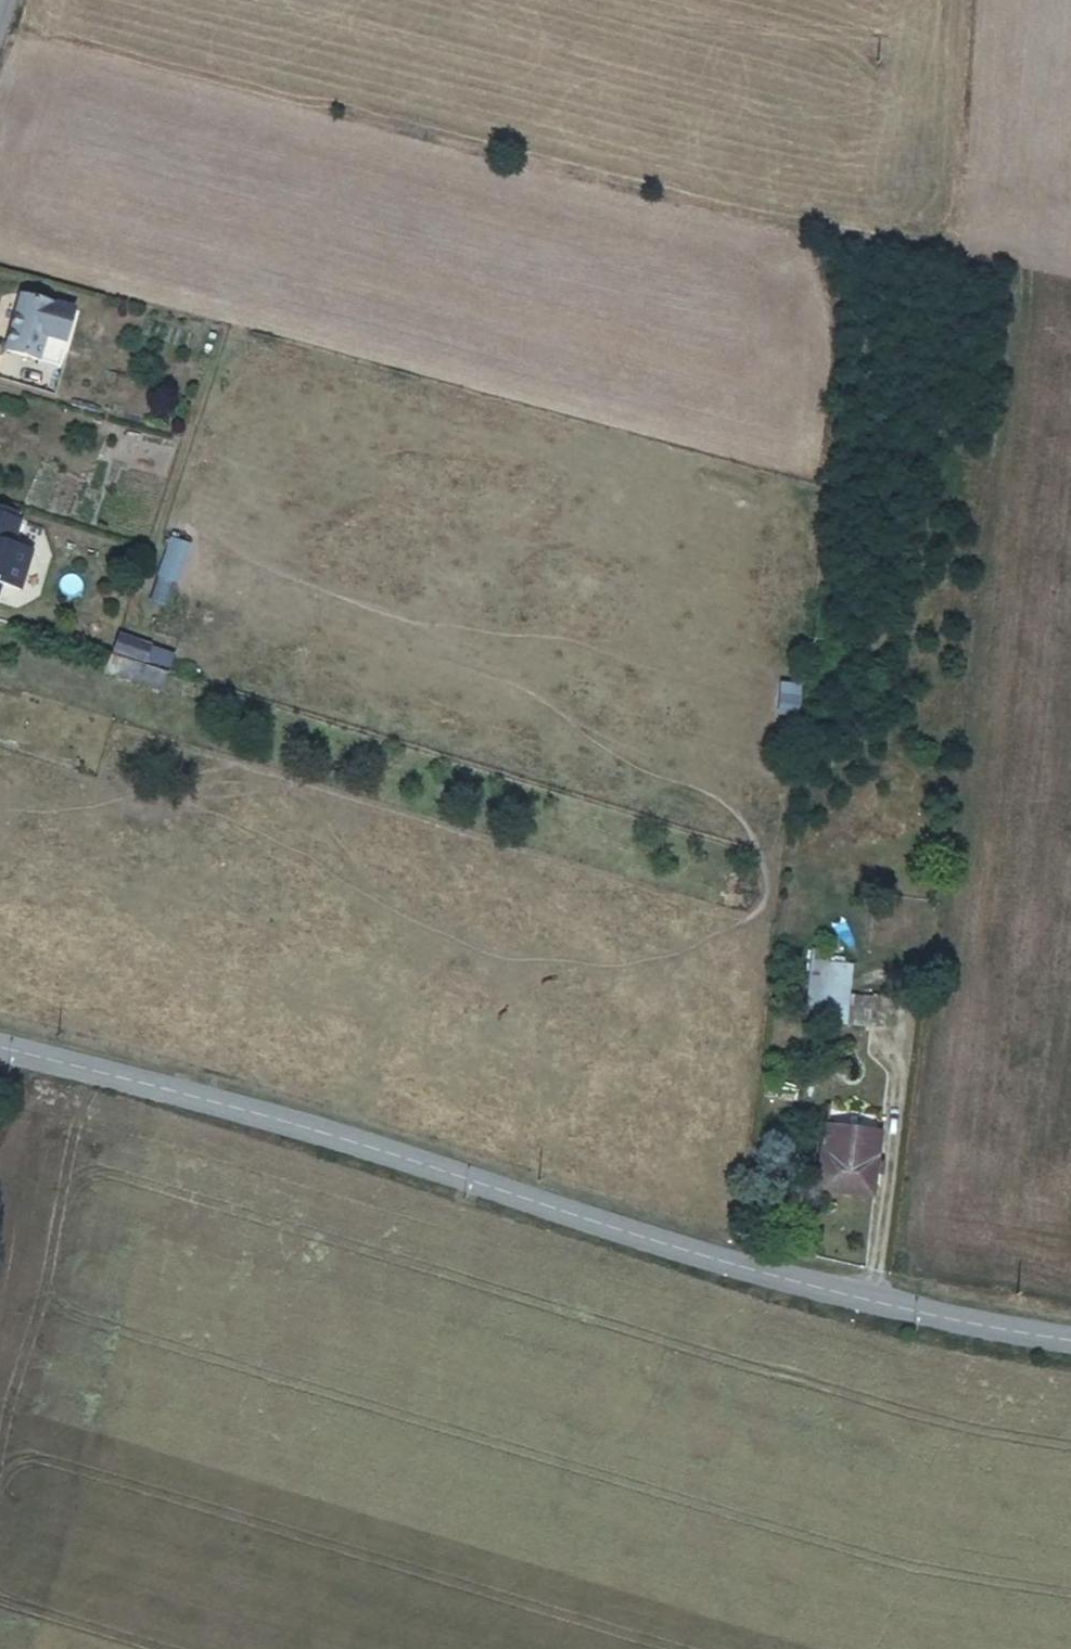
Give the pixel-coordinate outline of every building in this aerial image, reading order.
[(84,315),(31,300),(15,354),(47,363),(54,339),(75,345),(84,315)] [(0,515),(0,590),(1,587),(20,593),(33,553),(14,547),(22,522),(0,515)] [(109,659),(140,668),(145,652),(114,642),(109,659)] [(140,668),(109,659),(103,678),(153,693),(158,674),(140,668)] [(779,684),(777,717),(797,718),(799,686),(779,684)] [(812,961),(808,1023),(848,1026),(852,964),(812,961)] [(880,1127),(828,1122),(821,1186),(875,1192),(880,1127)]
